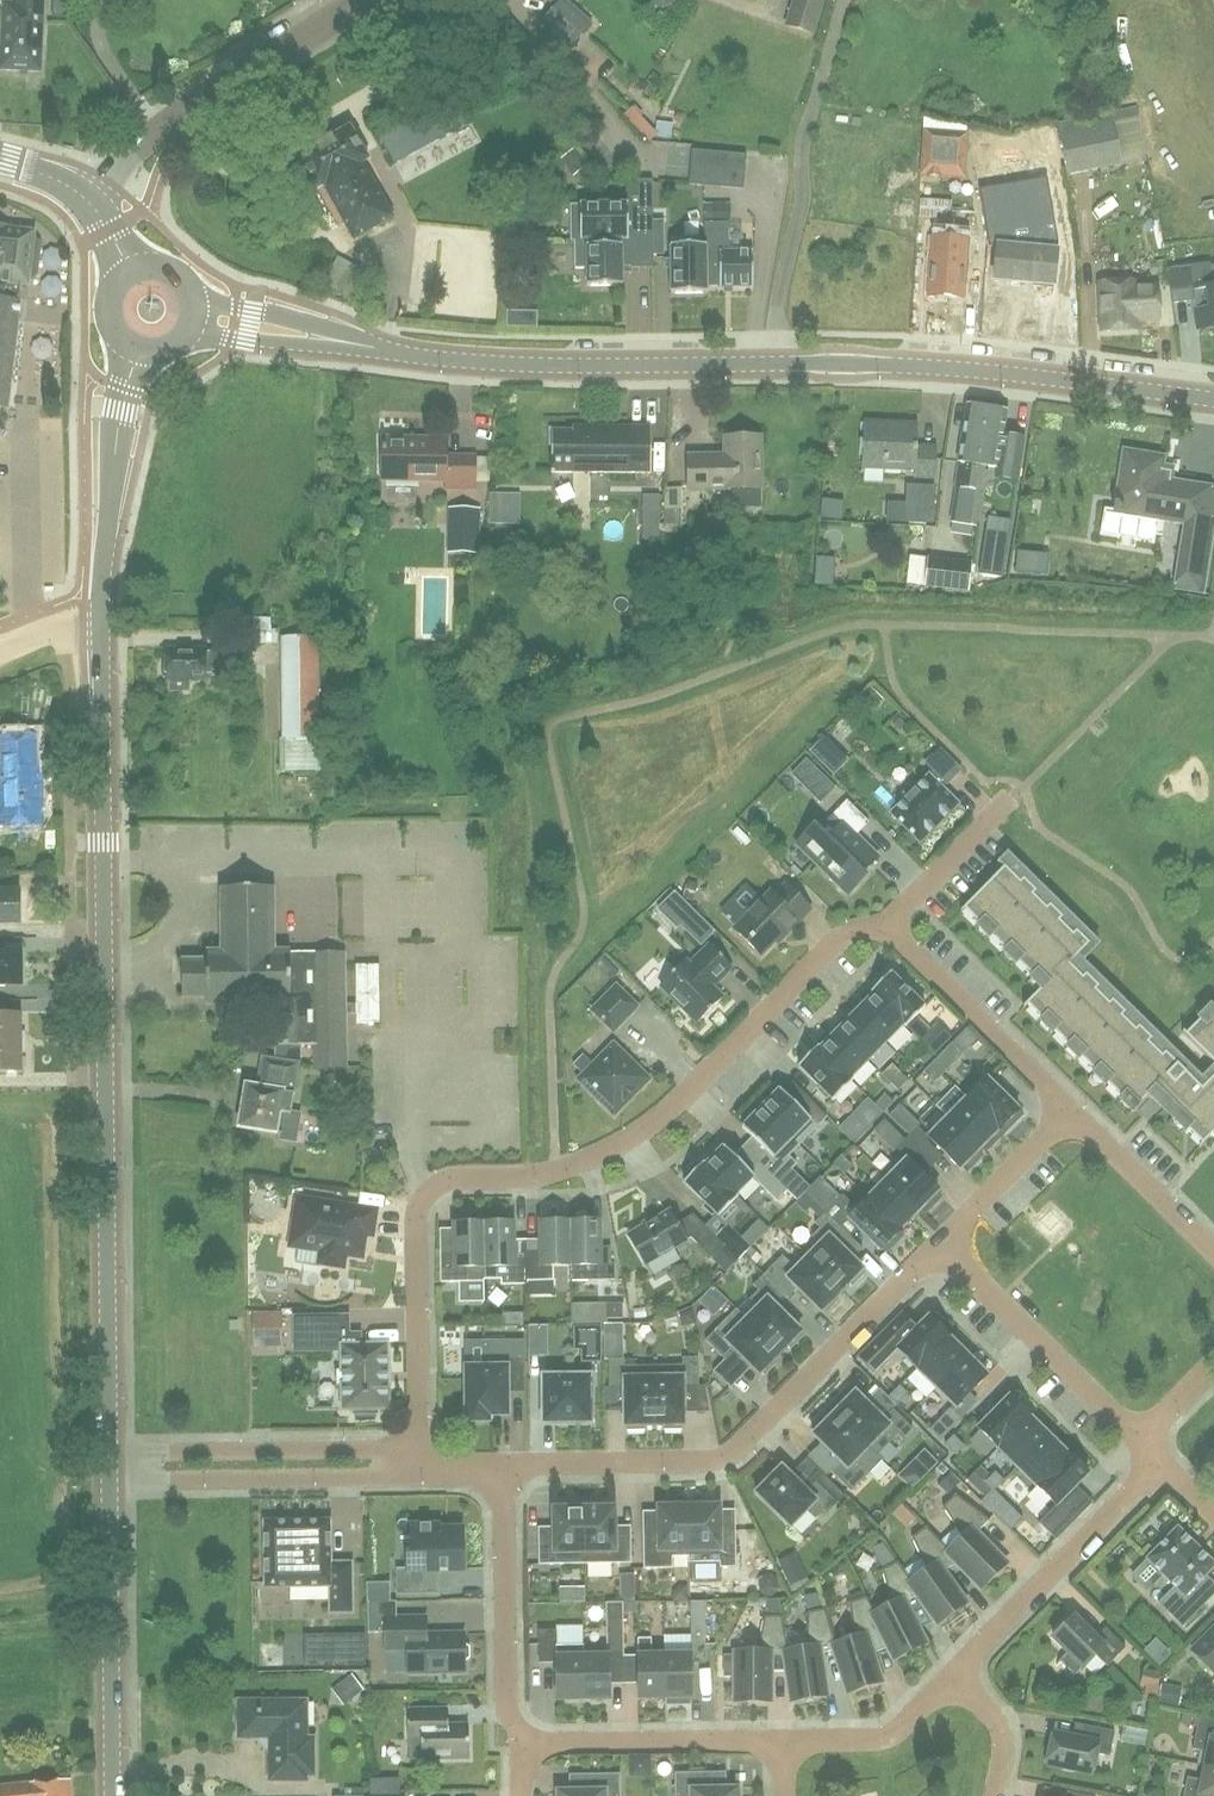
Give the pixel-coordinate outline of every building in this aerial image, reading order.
[(45,0),(15,0),(15,3),(3,3),(1,71),(42,72),(45,0)] [(53,18),(69,18),(69,0),(53,0),(53,18)] [(539,25),(569,51),(591,26),(562,0),(561,0),(555,6),(539,25)] [(824,0),(794,0),(786,26),(814,35),(824,0)] [(396,161),(471,120),(461,103),(456,93),(381,134),(388,146),(396,161)] [(1113,124),(1061,135),(1069,176),(1098,170),(1121,165),(1113,124)] [(353,240),(392,217),(361,164),(369,159),(349,125),(296,156),(315,189),(321,185),(343,222),(353,240)] [(958,157),(960,133),(924,131),(921,173),(963,177),(965,157),(958,157)] [(705,186),(720,188),(722,171),(745,173),(747,155),(692,151),(689,185),(705,186)] [(1047,178),(979,189),(989,247),(997,247),(994,280),(1024,283),(1054,286),(1057,252),(1058,241),(1047,178)] [(574,242),(587,241),(587,239),(654,239),(654,236),(654,210),(629,210),(629,204),(570,205),(571,242),(574,242)] [(705,287),(707,287),(720,287),(754,287),(753,251),(729,251),(728,223),(705,223),(705,246),(705,287)] [(0,406),(8,407),(18,315),(22,285),(29,285),(29,280),(38,273),(41,244),(34,236),(35,231),(4,227),(4,225),(0,224),(0,408),(0,406)] [(623,287),(623,267),(631,267),(632,269),(654,269),(654,256),(654,251),(665,251),(665,236),(654,236),(654,239),(587,239),(587,241),(574,242),(575,269),(587,269),(587,287),(623,287)] [(931,254),(929,296),(933,296),(947,297),(958,298),(961,298),(962,276),(966,277),(967,256),(968,246),(968,240),(932,238),(931,254)] [(707,294),(707,287),(705,287),(705,246),(671,246),(671,255),(671,294),(707,294)] [(1189,267),(1166,270),(1170,302),(1192,300),(1196,329),(1213,327),(1213,288),(1210,263),(1189,265),(1189,267)] [(1159,319),(1157,286),(1135,287),(1135,281),(1097,283),(1100,333),(1137,330),(1137,320),(1159,319)] [(955,488),(949,523),(976,526),(981,492),(981,491),(968,489),(970,473),(977,474),(978,465),(979,465),(983,440),(981,439),(986,408),(966,405),(958,463),(959,463),(955,488)] [(970,473),(968,489),(981,491),(985,467),(996,468),(995,479),(1017,483),(1023,438),(1003,435),(1007,411),(986,408),(981,439),(983,440),(979,465),(978,465),(977,474),(970,473)] [(935,460),(935,446),(916,447),(916,427),(886,427),(886,423),(864,422),(863,469),(914,470),(914,478),(934,479),(935,460)] [(552,473),(651,473),(651,425),(628,425),(573,426),(573,430),(551,430),(552,473)] [(727,490),(760,490),(759,437),(725,438),(725,457),(712,458),(688,458),(689,489),(727,488),(727,490)] [(475,489),(476,457),(447,457),(447,439),(382,438),(381,481),(445,482),(445,489),(475,489)] [(1113,514),(1123,516),(1123,514),(1158,520),(1184,524),(1174,591),(1205,596),(1213,536),(1213,489),(1181,483),(1170,481),(1172,472),(1162,470),(1164,458),(1124,451),(1116,504),(1115,504),(1113,511),(1113,514)] [(907,484),(906,502),(887,501),(886,521),(905,522),(934,523),(935,485),(907,484)] [(682,535),(682,525),(682,489),(665,488),(664,524),(661,524),(661,534),(682,535)] [(519,496),(489,495),(489,526),(519,526),(519,496)] [(450,535),(449,552),(478,552),(478,535),(479,508),(450,508),(450,535)] [(1007,535),(985,532),(979,572),(1001,576),(1007,535)] [(907,575),(921,577),(924,548),(910,547),(907,575)] [(1042,555),(1017,553),(1015,573),(1040,576),(1042,555)] [(925,588),(969,592),(972,561),(929,556),(925,588)] [(0,587),(0,606),(13,603),(8,585),(0,587)] [(284,739),(317,739),(316,636),(283,636),(283,644),(283,666),(284,739)] [(162,678),(166,678),(170,678),(170,691),(189,691),(189,681),(204,681),(204,673),(224,673),(224,650),(166,650),(166,664),(162,664),(162,678)] [(44,824),(43,777),(37,777),(36,736),(0,736),(0,741),(1,777),(0,777),(0,825),(44,824)] [(920,842),(957,805),(940,788),(946,783),(947,784),(960,771),(939,750),(926,763),(935,772),(929,777),(918,788),(914,784),(899,799),(903,803),(892,814),(920,842)] [(833,815),(842,824),(827,839),(814,826),(796,844),(848,895),(867,876),(863,872),(870,865),(878,857),(856,836),(869,823),(847,801),(833,815)] [(1201,1089),(1072,961),(1089,944),(1017,874),(1024,868),(1007,852),(997,862),(1003,869),(961,912),(962,913),(964,910),(991,936),(988,939),(989,940),(992,937),(1017,962),(1014,965),(1016,966),(1018,963),(1043,988),(1037,993),(1026,1004),(1023,1007),(1024,1008),(1027,1006),(1052,1031),(1050,1033),(1051,1034),(1053,1032),(1079,1057),(1076,1059),(1077,1060),(1080,1058),(1105,1083),(1103,1085),(1104,1086),(1106,1084),(1133,1110),(1130,1112),(1131,1113),(1135,1110),(1151,1094),(1159,1102),(1157,1104),(1158,1105),(1160,1103),(1162,1105),(1165,1108),(1163,1109),(1163,1110),(1164,1111),(1166,1109),(1174,1117),(1171,1120),(1172,1121),(1175,1118),(1201,1144),(1199,1147),(1200,1148),(1213,1133),(1213,1076),(1201,1089)] [(747,887),(720,914),(736,929),(735,930),(760,955),(775,941),(777,943),(810,909),(786,886),(775,897),(771,893),(762,902),(747,887)] [(301,1066),(301,1047),(314,1047),(315,1069),(346,1069),(345,1014),(345,1004),(344,954),(312,955),(312,960),(298,960),(298,955),(291,955),(291,952),(277,952),(275,890),(220,891),(221,953),(205,953),(205,960),(183,960),(183,958),(182,958),(182,977),(182,998),(184,998),(183,996),(206,996),(206,1003),(273,1002),(274,1045),(275,1060),(263,1059),(255,1087),(244,1085),(237,1126),(280,1133),(279,1141),(297,1143),(302,1113),(288,1111),(291,1093),(290,1093),(298,1066),(301,1066)] [(21,923),(20,891),(0,891),(0,924),(21,923)] [(715,932),(674,892),(657,909),(678,930),(680,927),(701,947),(715,932)] [(731,967),(710,946),(690,966),(685,962),(661,986),(698,1023),(722,999),(711,988),(716,983),(731,967)] [(21,986),(21,951),(0,951),(0,986),(21,986)] [(365,965),(356,965),(356,1004),(345,1004),(345,1014),(356,1014),(357,1023),(373,1023),(380,1023),(380,965),(365,965)] [(871,992),(906,1027),(925,1007),(921,1003),(924,1001),(915,992),(912,995),(890,973),(871,992)] [(613,1031),(637,1007),(616,987),(593,1011),(613,1031)] [(906,1027),(871,992),(871,993),(873,995),(855,1013),(886,1043),(904,1025),(906,1027)] [(1212,1008),(1209,1005),(1208,1006),(1211,1009),(1186,1034),(1183,1032),(1182,1033),(1213,1064),(1213,1006),(1212,1008)] [(23,1042),(22,1012),(0,1013),(0,1043),(23,1042)] [(886,1043),(855,1013),(837,1031),(868,1062),(886,1043)] [(920,1040),(926,1046),(934,1055),(952,1038),(938,1022),(920,1040)] [(952,1044),(932,1064),(943,1075),(963,1055),(976,1041),(965,1030),(952,1044)] [(868,1062),(837,1031),(820,1049),(818,1047),(817,1048),(852,1082),(853,1081),(851,1079),(868,1062)] [(0,1043),(0,1072),(23,1072),(23,1042),(0,1043)] [(649,1080),(614,1045),(579,1080),(614,1115),(649,1080)] [(923,1065),(934,1055),(926,1046),(915,1057),(923,1065)] [(852,1082),(817,1048),(798,1067),(820,1088),(818,1091),(827,1100),(829,1097),(833,1101),(852,1082)] [(932,1064),(923,1072),(934,1083),(943,1075),(932,1064)] [(899,1091),(908,1081),(901,1073),(890,1084),(898,1092),(899,1091)] [(967,1099),(1004,1135),(1023,1115),(987,1079),(967,1099)] [(780,1089),(761,1109),(799,1146),(827,1117),(809,1100),(807,1097),(797,1107),(780,1089)] [(894,1102),(885,1094),(875,1105),(883,1113),(894,1102)] [(967,1099),(948,1118),(979,1150),(981,1148),(986,1153),(1004,1135),(967,1099)] [(900,1105),(889,1116),(909,1136),(918,1127),(920,1126),(900,1105)] [(789,1157),(799,1146),(761,1109),(742,1128),(767,1153),(758,1162),(779,1182),(797,1164),(789,1157)] [(864,1129),(853,1118),(841,1130),(852,1141),(864,1129)] [(978,1151),(979,1150),(948,1118),(928,1138),(960,1170),(961,1168),(967,1173),(983,1156),(978,1151)] [(905,1141),(884,1121),(874,1132),(894,1152),(897,1149),(905,1141)] [(724,1147),(706,1165),(736,1195),(753,1178),(777,1201),(787,1190),(779,1182),(758,1162),(749,1171),(724,1147)] [(841,1155),(832,1164),(844,1176),(853,1167),(841,1155)] [(939,1191),(907,1160),(887,1180),(919,1211),(920,1210),(925,1215),(942,1198),(937,1193),(939,1191)] [(736,1195),(706,1165),(703,1163),(684,1183),(706,1204),(703,1207),(712,1216),(715,1213),(719,1217),(739,1197),(736,1195)] [(820,1178),(805,1193),(823,1211),(838,1196),(820,1178)] [(900,1230),(919,1211),(887,1180),(868,1199),(901,1231),(902,1231),(900,1230)] [(900,1232),(901,1231),(868,1199),(858,1209),(841,1193),(838,1196),(823,1211),(825,1213),(844,1231),(849,1236),(857,1228),(881,1251),(882,1250),(886,1254),(905,1236),(900,1232)] [(362,1248),(360,1247),(362,1234),(372,1235),(376,1211),(375,1211),(298,1199),(292,1239),(298,1248),(321,1251),(320,1264),(343,1267),(345,1254),(362,1257),(363,1250),(362,1249),(362,1248)] [(724,1245),(715,1237),(693,1215),(677,1224),(670,1212),(667,1214),(629,1236),(645,1265),(691,1238),(711,1258),(724,1245)] [(844,1231),(825,1213),(815,1223),(820,1229),(811,1237),(820,1245),(808,1258),(842,1291),(849,1284),(852,1288),(865,1275),(861,1272),(863,1270),(834,1241),(844,1231)] [(541,1248),(527,1249),(527,1284),(528,1284),(528,1281),(554,1281),(553,1267),(570,1266),(570,1222),(540,1223),(541,1248)] [(592,1222),(570,1222),(570,1266),(570,1281),(614,1280),(614,1264),(601,1264),(600,1222),(592,1222)] [(514,1223),(484,1224),(484,1267),(502,1267),(502,1284),(527,1284),(527,1249),(514,1249),(514,1223)] [(485,1282),(484,1267),(484,1224),(454,1224),(454,1249),(440,1250),(440,1282),(485,1282)] [(715,1237),(724,1245),(739,1260),(751,1249),(727,1225),(715,1237)] [(835,1298),(842,1291),(808,1258),(796,1270),(782,1256),(764,1275),(784,1296),(787,1299),(797,1289),(821,1312),(823,1311),(826,1314),(839,1301),(835,1298)] [(774,1306),(784,1296),(764,1275),(753,1286),(758,1291),(750,1299),(758,1308),(747,1320),(781,1353),(787,1347),(790,1350),(803,1337),(800,1334),(801,1332),(774,1306)] [(445,1298),(443,1332),(457,1333),(459,1298),(445,1298)] [(607,1319),(623,1319),(623,1305),(607,1305),(607,1319)] [(254,1341),(282,1340),(281,1311),(253,1312),(254,1341)] [(901,1313),(860,1355),(877,1371),(898,1350),(917,1369),(949,1336),(929,1317),(915,1330),(901,1316),(903,1315),(901,1313)] [(328,1338),(328,1350),(342,1350),(343,1372),(342,1372),(342,1384),(343,1384),(343,1408),(343,1410),(345,1410),(345,1409),(354,1409),(354,1414),(377,1414),(377,1409),(386,1409),(388,1409),(388,1407),(387,1385),(389,1385),(389,1370),(387,1370),(387,1347),(387,1345),(385,1345),(385,1346),(360,1346),(360,1334),(344,1334),(344,1316),(294,1317),(295,1347),(307,1347),(307,1338),(328,1338)] [(774,1360),(781,1353),(747,1320),(734,1332),(726,1324),(717,1332),(716,1331),(705,1341),(725,1360),(726,1361),(736,1351),(760,1375),(761,1373),(764,1376),(777,1364),(774,1360)] [(581,1351),(581,1363),(602,1363),(602,1326),(574,1326),(574,1351),(581,1351)] [(949,1336),(917,1369),(936,1388),(967,1356),(949,1338),(950,1337),(949,1336)] [(523,1340),(466,1341),(467,1421),(489,1421),(489,1415),(491,1415),(507,1415),(507,1392),(524,1392),(523,1340)] [(967,1356),(936,1388),(956,1408),(987,1376),(967,1356)] [(670,1366),(653,1366),(654,1378),(654,1426),(664,1426),(664,1430),(682,1430),(682,1425),(684,1425),(684,1413),(683,1387),(699,1387),(698,1358),(682,1358),(682,1366),(670,1366)] [(624,1360),(608,1360),(609,1389),(624,1388),(625,1412),(625,1426),(627,1426),(627,1431),(645,1431),(645,1426),(654,1426),(654,1378),(653,1366),(634,1367),(634,1359),(624,1360)] [(333,1393),(334,1376),(304,1375),(304,1393),(333,1393)] [(548,1377),(542,1377),(543,1424),(556,1424),(591,1423),(590,1376),(548,1377)] [(889,1397),(898,1406),(909,1394),(900,1385),(889,1397)] [(841,1407),(834,1414),(869,1448),(877,1456),(889,1444),(897,1435),(903,1440),(913,1430),(892,1410),(882,1420),(865,1403),(855,1393),(854,1395),(850,1391),(838,1404),(841,1407)] [(1030,1416),(1010,1396),(978,1429),(998,1449),(1030,1416)] [(930,1430),(941,1440),(961,1420),(952,1411),(950,1409),(930,1430)] [(824,1418),(812,1430),(815,1434),(814,1435),(822,1443),(841,1462),(831,1472),(851,1492),(870,1473),(882,1461),(877,1456),(869,1448),(834,1414),(828,1421),(824,1418)] [(1030,1417),(1030,1416),(998,1449),(1017,1468),(1048,1436),(1029,1418),(1030,1417)] [(956,1455),(964,1447),(954,1436),(945,1445),(956,1455)] [(1067,1454),(1048,1436),(1017,1468),(1036,1487),(1068,1454),(1068,1453),(1067,1454)] [(1068,1454),(1036,1487),(1056,1506),(1039,1523),(1056,1540),(1076,1520),(1060,1503),(1088,1474),(1068,1454)] [(757,1492),(756,1493),(757,1494),(789,1526),(790,1528),(791,1526),(807,1510),(815,1519),(824,1510),(828,1514),(838,1504),(815,1481),(805,1491),(782,1468),(783,1468),(782,1467),(781,1468),(779,1471),(775,1467),(763,1480),(766,1483),(757,1492)] [(985,1484),(993,1492),(1004,1481),(995,1473),(985,1484)] [(956,1495),(942,1506),(962,1537),(949,1550),(948,1552),(958,1562),(982,1587),(1005,1565),(975,1535),(990,1521),(956,1495)] [(690,1562),(689,1506),(683,1507),(682,1502),(664,1503),(664,1507),(660,1507),(658,1507),(659,1532),(643,1533),(644,1569),(673,1569),(673,1557),(689,1557),(689,1562),(690,1562)] [(736,1567),(736,1531),(720,1531),(720,1506),(714,1506),(714,1502),(695,1502),(695,1506),(689,1506),(690,1562),(720,1562),(720,1567),(736,1567)] [(631,1564),(631,1533),(616,1533),(615,1508),(610,1508),(609,1503),(591,1504),(591,1508),(584,1508),(585,1564),(631,1564)] [(585,1564),(584,1508),(578,1508),(578,1504),(559,1504),(559,1508),(553,1508),(554,1534),(538,1534),(539,1565),(585,1564)] [(1014,1510),(1002,1522),(1011,1531),(1023,1519),(1014,1510)] [(330,1613),(353,1613),(352,1563),(330,1563),(329,1522),(265,1522),(266,1587),(330,1586),(330,1613)] [(464,1550),(463,1529),(440,1530),(440,1525),(412,1525),(412,1552),(407,1553),(408,1569),(396,1569),(397,1594),(440,1594),(439,1570),(461,1570),(461,1550),(464,1550)] [(911,1581),(910,1582),(921,1597),(938,1622),(964,1604),(943,1573),(958,1562),(948,1552),(949,1550),(926,1527),(911,1537),(927,1570),(911,1581)] [(1147,1559),(1175,1586),(1159,1603),(1183,1627),(1205,1603),(1191,1590),(1213,1566),(1213,1563),(1177,1527),(1147,1559)] [(795,1554),(778,1562),(790,1587),(807,1578),(795,1554)] [(875,1614),(874,1615),(890,1648),(895,1658),(924,1643),(904,1605),(921,1597),(910,1582),(911,1581),(897,1561),(882,1570),(892,1605),(875,1614)] [(836,1645),(835,1646),(836,1651),(849,1692),(880,1682),(871,1654),(890,1648),(874,1615),(875,1614),(867,1597),(850,1603),(854,1639),(836,1645)] [(724,1656),(724,1676),(737,1676),(737,1701),(769,1701),(769,1671),(789,1671),(787,1659),(786,1652),(788,1652),(785,1633),(783,1616),(779,1600),(767,1600),(765,1617),(757,1653),(737,1653),(737,1656),(724,1656)] [(397,1602),(368,1602),(368,1633),(385,1633),(385,1649),(408,1649),(408,1673),(465,1672),(465,1662),(471,1659),(470,1647),(465,1644),(465,1634),(427,1634),(426,1614),(397,1615),(397,1602)] [(705,1602),(691,1602),(691,1645),(706,1645),(705,1602)] [(607,1603),(608,1632),(623,1631),(623,1603),(607,1603)] [(788,1652),(786,1652),(787,1659),(789,1671),(793,1700),(825,1695),(819,1654),(836,1651),(835,1646),(836,1645),(827,1610),(810,1612),(807,1649),(788,1652)] [(554,1612),(554,1628),(579,1628),(580,1613),(554,1612)] [(1053,1638),(1068,1653),(1060,1661),(1075,1676),(1083,1667),(1084,1668),(1096,1655),(1108,1666),(1126,1648),(1106,1628),(1096,1638),(1074,1617),(1053,1638)] [(1192,1650),(1213,1672),(1213,1628),(1192,1650)] [(583,1698),(583,1645),(556,1645),(556,1631),(539,1631),(539,1645),(539,1662),(556,1662),(557,1699),(583,1698)] [(335,1634),(336,1666),(367,1666),(366,1633),(335,1634)] [(638,1639),(638,1655),(639,1698),(665,1697),(665,1655),(652,1656),(651,1638),(638,1639)] [(1171,1654),(1156,1639),(1144,1650),(1160,1666),(1171,1654)] [(610,1698),(610,1684),(609,1656),(584,1657),(584,1645),(583,1645),(583,1698),(606,1698),(610,1698)] [(691,1655),(665,1655),(665,1697),(667,1697),(667,1704),(691,1704),(691,1697),(692,1697),(691,1655)] [(305,1702),(240,1702),(240,1736),(261,1736),(261,1739),(269,1746),(271,1746),(271,1779),(305,1779),(305,1773),(312,1773),(312,1739),(305,1739),(305,1702)] [(449,1725),(448,1708),(408,1709),(409,1739),(421,1739),(422,1760),(470,1759),(469,1724),(449,1725)] [(1213,1768),(1213,1719),(1199,1716),(1193,1749),(1208,1752),(1205,1766),(1213,1768)] [(1054,1734),(1047,1765),(1092,1774),(1096,1754),(1110,1757),(1115,1732),(1085,1725),(1082,1739),(1054,1734)] [(1205,1766),(1203,1780),(1187,1777),(1183,1795),(1213,1795),(1213,1768),(1205,1766)] [(739,1788),(727,1788),(707,1789),(707,1773),(676,1774),(677,1795),(740,1795),(739,1788)] [(557,1791),(557,1795),(620,1795),(620,1775),(589,1775),(589,1791),(570,1791),(557,1791)] [(71,1779),(0,1786),(0,1795),(72,1795),(71,1779)]
